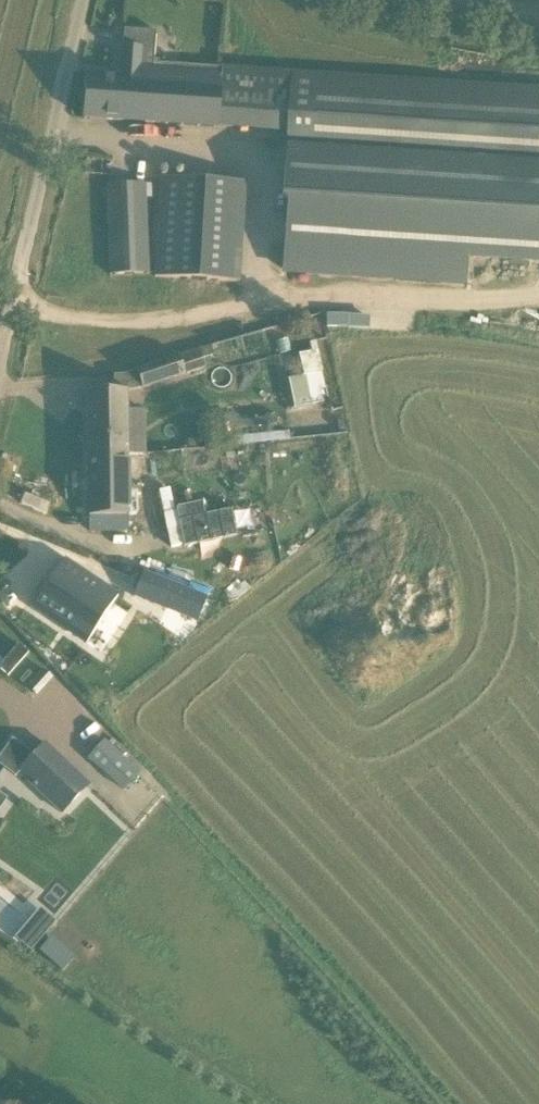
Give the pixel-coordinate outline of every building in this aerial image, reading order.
[(216,128),(290,133),(281,270),(467,281),(469,254),(538,258),(538,87),(317,73),(320,35),(304,34),(306,0),(217,0),(213,66),(220,67),(216,128)] [(119,77),(86,75),(83,119),(216,128),(220,67),(213,66),(153,62),(154,32),(123,29),(122,47),(119,77)] [(246,183),(108,174),(99,313),(151,317),(154,278),(239,283),(246,183)] [(327,313),(326,326),(347,327),(348,314),(327,313)] [(349,313),(348,327),(369,328),(370,315),(349,313)] [(135,370),(142,390),(205,368),(199,349),(179,356),(178,355),(135,370)] [(294,407),(327,401),(316,352),(291,357),(291,359),(284,361),(294,407)] [(87,392),(88,455),(89,532),(128,531),(128,517),(142,517),(142,491),(128,491),(128,456),(145,456),(145,411),(128,411),(128,391),(87,392)] [(203,434),(195,435),(195,444),(204,443),(203,434)] [(238,533),(232,507),(206,513),(202,499),(175,506),(185,547),(238,533)] [(86,644),(117,597),(81,572),(63,560),(32,607),(86,644)] [(142,573),(132,597),(195,623),(205,598),(142,573)] [(42,670),(25,688),(34,696),(51,678),(42,670)] [(0,758),(0,767),(12,775),(16,771),(62,814),(88,786),(44,744),(33,756),(12,741),(0,758)]
